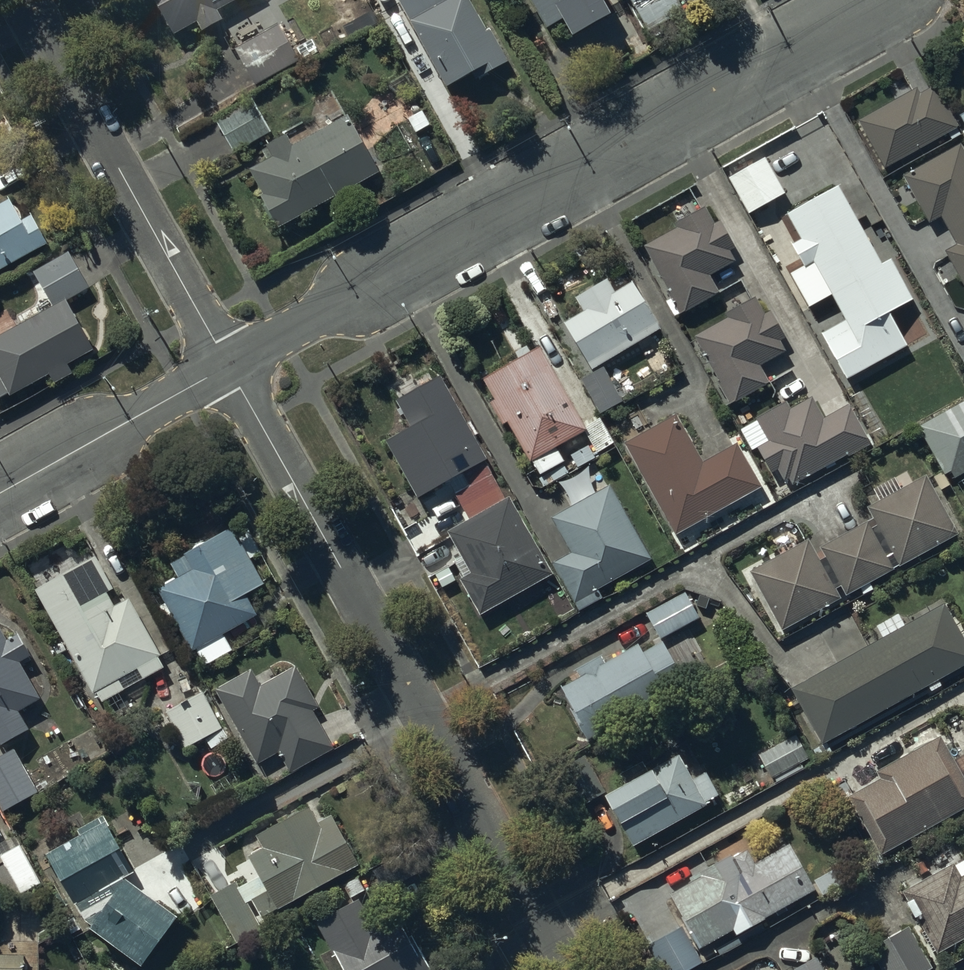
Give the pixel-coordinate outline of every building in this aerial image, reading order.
[(176,31),(198,19),(202,27),(218,19),(214,11),(236,0),(160,0),(176,31)] [(470,0),(401,0),(399,1),(448,86),(473,72),(477,78),(506,62),(470,0)] [(601,0),(535,0),(551,28),(571,17),(577,28),(608,11),(601,0)] [(648,35),(687,15),(679,0),(629,0),(648,35)] [(297,60),(278,26),(236,49),(255,83),(297,60)] [(956,126),(937,91),(921,100),(917,93),(863,123),(886,165),(956,126)] [(268,132),(251,102),(218,120),(235,150),(268,132)] [(376,171),(348,119),(293,149),(286,137),(269,146),(276,158),(255,169),(270,196),(265,199),(277,223),(376,171)] [(963,222),(963,154),(960,148),(907,178),(931,220),(945,212),(954,228),(963,222)] [(766,160),(732,177),(751,213),(784,196),(766,160)] [(881,269),(838,190),(791,216),(803,239),(795,244),(807,266),(817,261),(851,322),(827,335),(850,377),(906,346),(888,313),(911,301),(891,263),(881,269)] [(9,203),(0,208),(0,268),(46,243),(32,218),(21,224),(9,203)] [(713,229),(703,212),(679,225),(682,231),(648,249),(682,313),(716,295),(706,275),(731,261),(725,250),(730,247),(718,226),(713,229)] [(954,228),(963,246),(963,222),(954,228)] [(952,254),(963,275),(963,248),(952,254)] [(87,289),(69,255),(35,274),(54,307),(87,289)] [(569,324),(593,367),(658,332),(632,285),(614,295),(607,283),(579,298),(587,313),(569,324)] [(764,319),(755,301),(730,314),(733,320),(699,338),(734,402),(768,384),(757,364),(782,350),(776,340),(781,337),(770,316),(764,319)] [(67,305),(0,342),(0,400),(92,348),(67,305)] [(584,432),(540,352),(488,381),(500,403),(495,406),(505,423),(509,421),(531,462),(584,432)] [(603,371),(584,382),(601,412),(621,401),(603,371)] [(509,505),(440,379),(400,400),(416,429),(390,443),(420,497),(464,473),(472,488),(457,496),(473,525),(509,505)] [(789,414),(785,407),(759,421),(771,442),(760,449),(774,473),(780,469),(786,479),(792,476),(795,481),(850,451),(852,454),(868,445),(848,410),(822,424),(810,403),(789,414)] [(923,427),(949,473),(963,465),(963,404),(923,427)] [(702,466),(675,418),(628,444),(677,532),(759,487),(737,447),(702,466)] [(750,572),(782,630),(840,598),(836,590),(841,587),(846,596),(860,589),(863,595),(874,589),(870,583),(958,535),(926,476),(914,483),(907,470),(873,489),(879,501),(867,507),(873,518),(820,548),(825,557),(820,560),(808,540),(750,572)] [(649,559),(610,489),(555,519),(575,554),(556,565),(580,609),(600,598),(595,589),(649,559)] [(547,574),(509,505),(473,525),(454,535),(477,575),(468,580),(485,608),(547,574)] [(240,597),(264,584),(235,532),(173,566),(182,582),(165,591),(195,646),(250,615),(240,597)] [(111,591),(95,561),(43,589),(103,701),(163,670),(128,604),(115,611),(106,594),(111,591)] [(686,592),(645,614),(660,640),(700,619),(686,592)] [(943,606),(794,690),(825,744),(963,666),(963,644),(943,606)] [(17,639),(8,644),(0,630),(0,747),(31,730),(19,708),(37,698),(17,660),(26,655),(17,639)] [(586,740),(588,739),(687,686),(663,641),(642,652),(638,644),(605,661),(602,655),(575,670),(579,678),(561,688),(579,719),(575,721),(586,740)] [(260,690),(252,676),(220,693),(258,761),(281,749),(292,770),(333,748),(312,711),(316,708),(295,670),(260,690)] [(221,730),(201,695),(166,715),(186,750),(221,730)] [(757,755),(758,755),(771,779),(808,758),(794,734),(757,755)] [(941,741),(881,775),(885,783),(854,801),(884,854),(963,810),(963,782),(941,741)] [(12,753),(0,760),(0,797),(5,806),(33,791),(12,753)] [(604,796),(605,798),(633,847),(707,805),(706,802),(719,795),(706,772),(692,779),(678,755),(648,772),(642,763),(620,776),(625,785),(604,796)] [(552,775),(572,811),(605,793),(585,757),(552,775)] [(318,830),(309,814),(261,839),(267,852),(254,858),(265,878),(248,887),(265,919),(360,867),(335,821),(318,830)] [(173,921),(126,887),(122,879),(133,873),(106,820),(84,831),(89,840),(54,857),(85,921),(143,962),(173,921)] [(720,956),(721,955),(774,925),(770,917),(776,914),(777,916),(788,910),(786,907),(797,901),(801,909),(820,899),(789,844),(755,863),(747,850),(732,858),(730,855),(688,878),(691,883),(668,895),(699,950),(713,942),(720,956)] [(907,895),(940,954),(963,941),(963,863),(907,895)] [(814,881),(824,899),(829,906),(854,892),(850,884),(840,866),(814,881)] [(260,928),(237,886),(215,897),(237,940),(260,928)] [(355,909),(324,925),(349,969),(426,969),(407,935),(378,950),(355,909)] [(906,922),(872,940),(888,969),(917,969),(928,964),(906,922)] [(682,926),(646,947),(659,969),(692,969),(703,963),(682,926)] [(0,956),(0,969),(24,969),(24,956),(0,956)] [(816,958),(794,969),(823,969),(816,958)]
